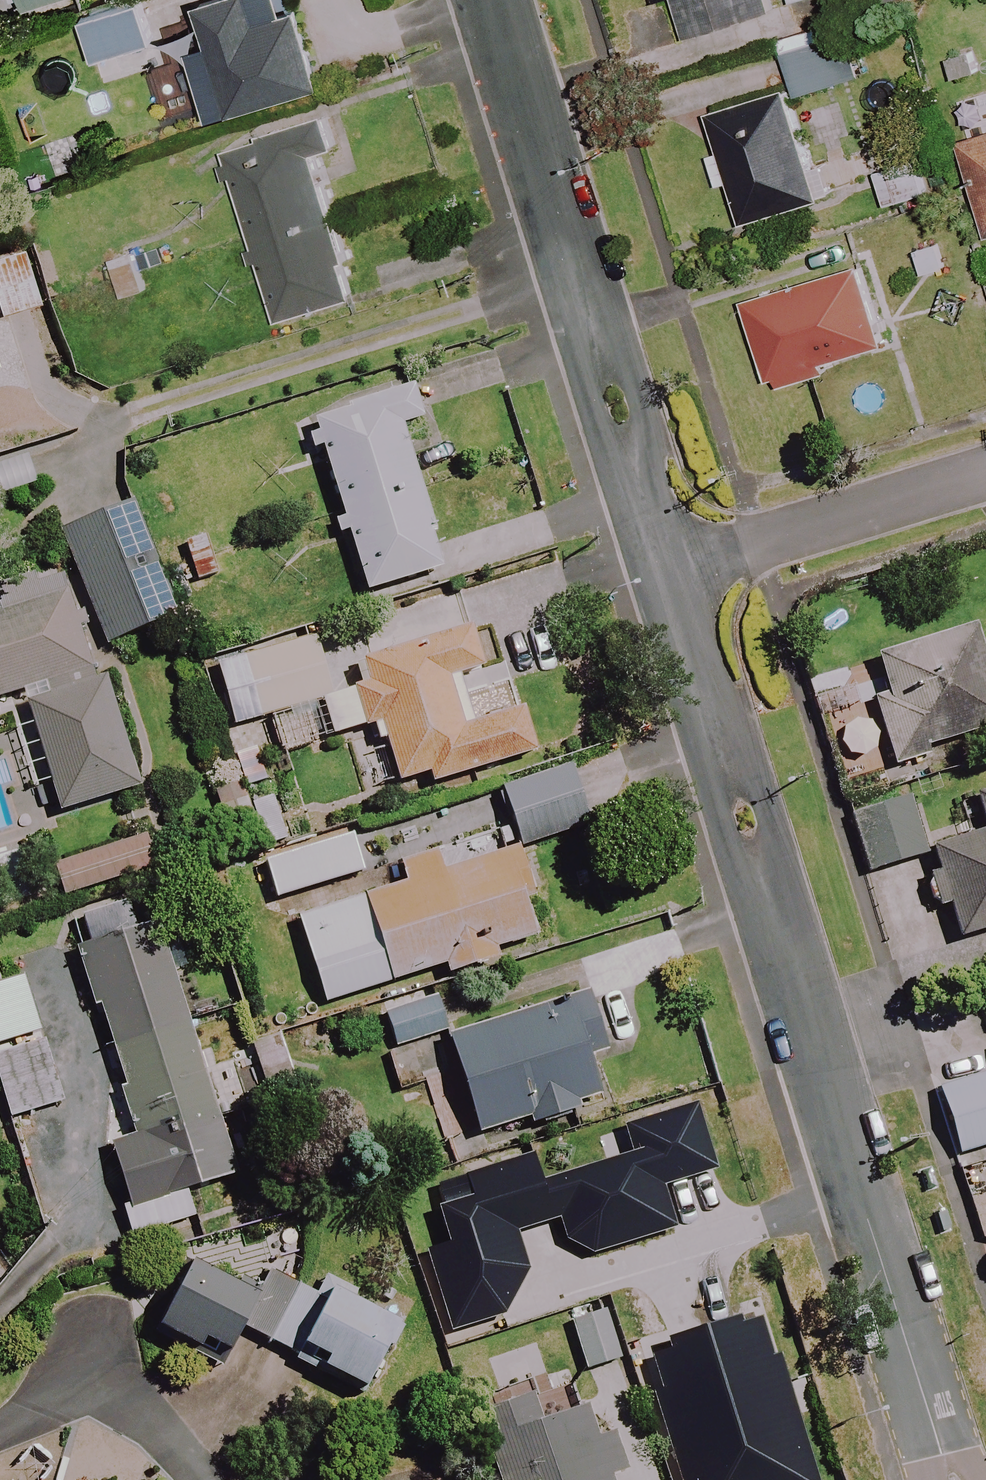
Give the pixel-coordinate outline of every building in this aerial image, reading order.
[(22,9),(49,0),(19,0),(22,9)] [(314,86),(291,8),(281,11),(277,0),(204,0),(190,4),(202,44),(183,50),(203,119),(314,86)] [(766,0),(671,0),(682,39),(770,14),(766,0)] [(144,43),(133,2),(74,19),(85,60),(144,43)] [(844,87),(830,29),(774,42),(789,101),(844,87)] [(741,224),(857,192),(848,159),(808,171),(785,88),(709,109),(721,152),(705,156),(715,189),(729,185),(741,224)] [(334,154),(324,122),(276,136),(274,129),(252,136),(254,142),(222,151),(249,246),(243,248),(249,269),(255,267),(273,328),(353,305),(312,160),(334,154)] [(953,144),(963,195),(971,194),(979,236),(985,235),(985,136),(953,144)] [(172,291),(157,243),(104,259),(119,307),(172,291)] [(15,256),(0,260),(0,318),(31,308),(15,256)] [(883,347),(859,267),(744,301),(772,394),(829,377),(825,364),(883,347)] [(338,520),(327,523),(333,541),(343,537),(363,597),(443,571),(397,428),(418,421),(406,384),(304,417),(310,434),(297,438),(303,455),(315,451),(338,520)] [(36,450),(0,464),(0,500),(48,482),(36,450)] [(201,545),(197,535),(150,553),(130,500),(56,529),(101,646),(175,617),(167,597),(214,578),(207,561),(228,553),(221,537),(201,545)] [(87,674),(74,630),(84,628),(77,604),(68,607),(64,596),(0,615),(0,699),(87,674)] [(276,755),(366,728),(372,748),(381,746),(393,787),(424,778),(427,788),(532,756),(518,711),(468,726),(454,679),(480,671),(468,629),(350,665),(357,690),(328,699),(310,641),(225,667),(241,722),(264,716),(276,755)] [(888,769),(927,758),(925,750),(985,734),(985,687),(971,630),(875,656),(887,698),(870,702),(888,769)] [(105,683),(23,706),(53,813),(135,790),(105,683)] [(583,829),(564,770),(497,792),(516,850),(583,829)] [(950,943),(985,934),(985,797),(969,801),(978,838),(927,850),(950,943)] [(918,859),(904,801),(847,815),(861,873),(918,859)] [(358,876),(347,836),(259,862),(271,902),(358,876)] [(146,872),(137,841),(52,868),(61,898),(146,872)] [(491,953),(526,942),(514,904),(521,902),(506,853),(436,875),(427,847),(391,859),(400,886),(293,920),(320,1006),(440,968),(443,977),(494,961),(491,953)] [(191,1055),(154,927),(130,934),(121,904),(66,919),(129,1138),(103,1146),(130,1238),(192,1220),(184,1192),(227,1179),(209,1119),(237,1111),(224,1066),(211,1070),(206,1051),(191,1055)] [(39,1039),(22,980),(0,986),(0,1052),(39,1039)] [(525,1120),(528,1128),(573,1114),(570,1106),(595,1098),(583,1061),(604,1054),(585,993),(441,1040),(472,1137),(525,1120)] [(443,1034),(431,998),(379,1016),(391,1051),(443,1034)] [(0,1052),(0,1107),(4,1122),(58,1107),(39,1039),(0,1052)] [(933,1090),(954,1158),(985,1148),(985,1074),(933,1090)] [(695,1104),(619,1126),(627,1155),(538,1184),(529,1156),(464,1176),(470,1201),(434,1211),(444,1246),(423,1252),(449,1334),(504,1317),(527,1272),(515,1234),(556,1222),(563,1242),(591,1257),(674,1231),(662,1190),(716,1174),(695,1104)] [(294,1359),(299,1347),(322,1358),(316,1370),(361,1392),(395,1325),(316,1286),(311,1298),(266,1276),(255,1300),(234,1290),(182,1264),(148,1332),(223,1369),(241,1332),(294,1359)] [(613,1364),(599,1316),(565,1325),(578,1373),(613,1364)] [(639,1352),(678,1479),(816,1479),(764,1317),(639,1352)] [(617,1477),(600,1429),(589,1433),(581,1411),(533,1428),(525,1402),(476,1417),(496,1479),(610,1479),(617,1477)]
